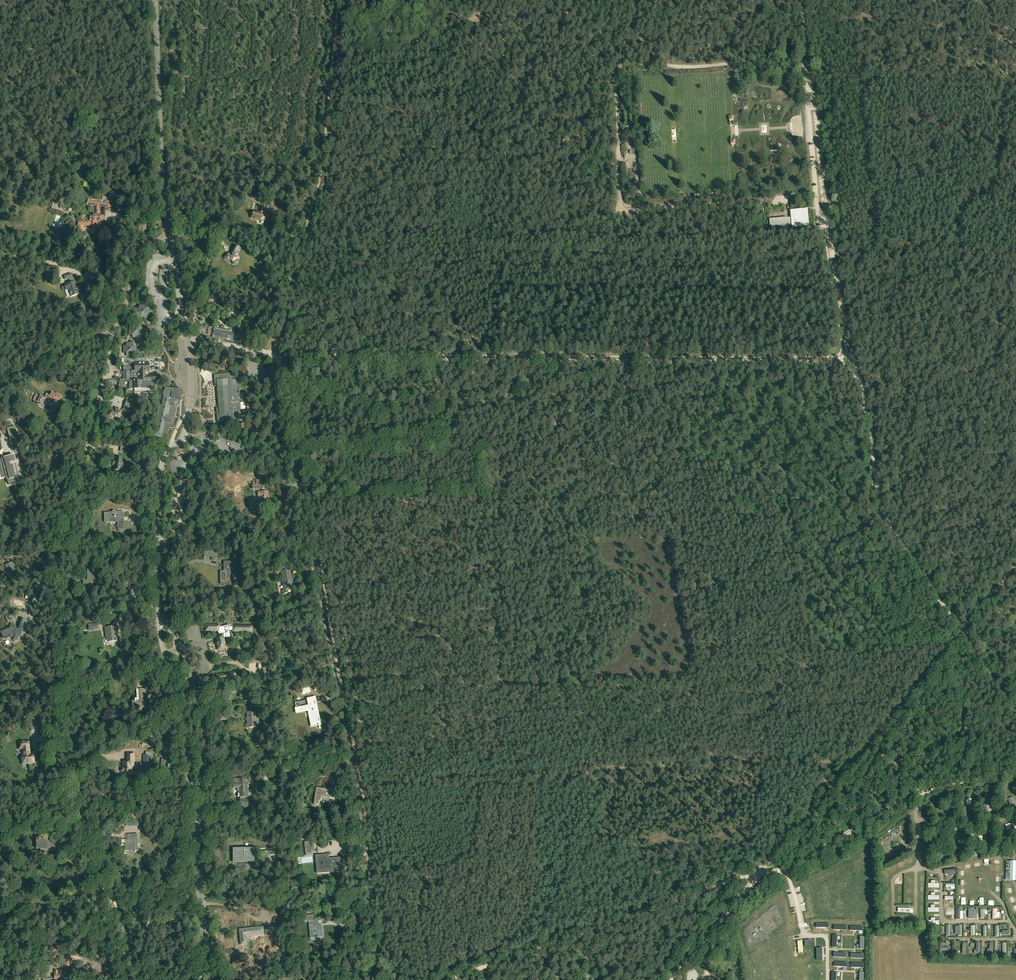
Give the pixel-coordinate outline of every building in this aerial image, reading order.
[(808,208),(807,207),(790,209),(790,210),(790,212),(788,212),(789,217),(769,219),(770,227),(791,225),(792,229),(809,227),(808,208)] [(99,215),(99,208),(96,208),(96,215),(90,215),(90,221),(78,222),(78,232),(83,231),(82,226),(91,226),(91,227),(95,227),(95,224),(97,224),(96,220),(103,220),(103,215),(99,215)] [(252,219),(260,221),(263,212),(260,211),(260,213),(254,212),(252,219)] [(235,255),(236,254),(237,254),(240,248),(236,246),(233,252),(234,252),(233,253),(231,252),(230,254),(227,254),(226,255),(225,257),(226,259),(228,260),(230,260),(231,259),(232,259),(233,261),(233,263),(236,264),(237,264),(238,262),(238,261),(239,261),(240,258),(235,255)] [(78,288),(75,282),(73,283),(72,278),(71,274),(64,276),(65,280),(69,279),(70,284),(64,286),(66,290),(68,289),(70,297),(82,293),(80,288),(78,288)] [(149,306),(136,307),(136,319),(149,319),(149,306)] [(139,328),(139,325),(132,325),(132,328),(129,328),(129,334),(132,334),(132,337),(139,337),(139,334),(142,334),(142,328),(139,328)] [(215,330),(216,328),(209,327),(207,337),(214,338),(214,336),(215,330)] [(133,347),(133,344),(127,344),(127,347),(124,347),(124,353),(127,353),(127,356),(133,356),(133,353),(136,353),(136,347),(133,347)] [(129,382),(129,390),(135,390),(157,389),(157,384),(157,375),(149,375),(148,362),(134,363),(135,370),(131,370),(131,372),(123,372),(123,379),(120,380),(118,387),(123,388),(124,383),(127,383),(127,382),(129,382)] [(239,420),(239,413),(240,413),(239,394),(239,392),(238,385),(231,386),(230,374),(214,375),(215,384),(218,384),(220,408),(217,409),(218,422),(239,420)] [(164,391),(162,399),(163,399),(161,406),(160,405),(158,414),(156,423),(157,423),(154,435),(162,437),(163,433),(168,434),(168,430),(169,430),(170,427),(173,428),(175,418),(173,418),(175,416),(177,408),(176,408),(177,404),(179,404),(180,400),(181,400),(181,398),(181,396),(181,395),(181,390),(165,388),(164,391)] [(61,397),(52,393),(51,395),(47,393),(45,397),(52,400),(52,399),(59,402),(61,397)] [(135,411),(139,402),(127,398),(123,410),(115,407),(115,408),(110,406),(108,412),(107,412),(106,415),(111,417),(112,416),(120,419),(121,416),(126,418),(128,412),(133,413),(134,410),(135,411)] [(15,482),(8,457),(3,458),(4,460),(0,461),(0,474),(1,476),(7,474),(10,483),(15,482)] [(122,459),(115,458),(113,470),(121,471),(121,467),(123,467),(123,463),(122,463),(122,459)] [(263,488),(262,480),(256,481),(256,485),(252,485),(252,489),(263,488)] [(268,491),(258,492),(258,506),(264,505),(263,502),(268,501),(268,491)] [(118,532),(119,532),(119,533),(120,534),(123,533),(124,533),(124,531),(123,513),(116,513),(116,512),(115,511),(113,511),(112,512),(112,513),(109,513),(109,514),(106,514),(105,515),(105,521),(106,522),(109,522),(118,522),(118,532)] [(224,572),(220,572),(220,582),(223,582),(230,582),(230,566),(232,566),(232,561),(223,561),(224,572)] [(14,565),(13,562),(6,565),(10,573),(15,572),(12,565),(14,565)] [(90,583),(90,581),(96,581),(94,581),(94,564),(87,564),(89,564),(88,581),(83,581),(83,594),(83,593),(91,593),(91,597),(91,583),(90,583)] [(282,564),(277,565),(278,572),(282,571),(284,590),(282,590),(283,594),(288,593),(287,590),(292,589),(291,579),(292,579),(290,570),(288,570),(287,567),(282,567),(282,564)] [(128,598),(134,601),(138,593),(132,590),(128,598)] [(26,602),(15,598),(12,605),(23,610),(26,602)] [(4,632),(1,633),(4,639),(9,637),(8,634),(11,632),(15,640),(20,638),(24,627),(28,628),(30,622),(23,619),(19,630),(16,629),(13,624),(12,623),(10,628),(4,631),(4,632)] [(206,625),(206,631),(218,631),(219,634),(216,634),(217,636),(217,640),(216,641),(218,650),(225,648),(223,638),(226,638),(227,639),(231,638),(229,631),(232,631),(232,632),(252,633),(252,626),(232,626),(232,627),(228,627),(228,626),(220,627),(220,625),(206,625)] [(117,636),(116,626),(112,627),(112,626),(109,626),(109,627),(105,628),(106,640),(109,640),(109,642),(119,641),(118,636),(117,636)] [(236,679),(235,672),(216,675),(217,681),(236,679)] [(136,689),(137,698),(134,699),(135,701),(132,701),(132,707),(134,707),(134,708),(144,708),(144,706),(147,706),(146,699),(144,699),(143,689),(136,689)] [(311,724),(318,723),(319,728),(320,728),(317,715),(316,712),(317,712),(315,704),(314,704),(313,698),(308,699),(309,705),(297,708),(296,702),(295,702),(297,712),(309,710),(310,716),(309,716),(311,724)] [(258,718),(255,718),(255,713),(247,713),(248,728),(256,727),(255,721),(258,721),(258,718)] [(29,753),(28,742),(18,743),(19,749),(22,749),(23,755),(21,756),(21,764),(34,763),(33,754),(29,755),(29,753)] [(122,769),(121,770),(121,772),(122,772),(123,773),(123,774),(131,774),(131,767),(134,767),(134,753),(126,753),(126,762),(123,762),(123,769),(122,769)] [(161,759),(161,771),(171,772),(172,768),(171,768),(172,760),(165,760),(165,759),(161,759)] [(238,797),(240,797),(240,799),(239,806),(248,807),(249,799),(245,799),(245,797),(248,797),(248,792),(247,779),(243,779),(243,778),(234,779),(234,783),(233,783),(233,788),(238,788),(238,797)] [(320,797),(334,799),(335,790),(331,789),(331,790),(316,788),(314,804),(319,805),(320,797)] [(982,833),(978,834),(983,845),(987,844),(982,833)] [(128,840),(125,840),(121,840),(121,845),(125,845),(125,851),(126,851),(135,851),(139,851),(138,834),(127,835),(128,840)] [(48,841),(48,840),(41,840),(41,839),(36,838),(36,849),(40,849),(40,853),(47,853),(47,852),(57,852),(58,844),(50,844),(50,841),(48,841)] [(306,856),(313,855),(312,846),(305,847),(306,856)] [(233,862),(274,861),(274,848),(233,848),(233,862)] [(320,871),(333,870),(333,868),(341,867),(340,858),(326,859),(326,856),(318,857),(318,860),(319,860),(320,871)] [(992,917),(1000,917),(1001,911),(998,911),(998,908),(993,908),(992,917)] [(315,922),(309,922),(311,938),(323,937),(321,926),(319,926),(318,922),(321,921),(321,919),(314,919),(315,922)] [(815,921),(814,930),(828,930),(828,921),(815,921)] [(833,922),(832,931),(846,932),(846,923),(833,922)] [(849,922),(849,931),(862,932),(863,923),(849,922)] [(246,937),(264,935),(263,927),(239,929),(241,945),(247,944),(246,937)] [(856,934),(855,947),(864,948),(865,934),(856,934)] [(832,935),(832,948),(841,948),(841,935),(832,935)] [(832,949),(832,958),(846,958),(846,950),(832,949)] [(850,949),(850,958),(863,959),(864,950),(850,949)] [(62,958),(62,968),(65,968),(65,971),(69,971),(69,968),(70,968),(70,963),(72,963),(72,958),(62,958)] [(831,959),(831,968),(844,969),(845,960),(831,959)] [(850,960),(849,969),(863,969),(864,961),(850,960)] [(592,970),(581,974),(583,979),(594,974),(592,970)] [(829,979),(838,979),(838,971),(829,970),(829,979)] [(49,979),(62,979),(62,974),(62,971),(55,971),(55,979),(49,979)] [(855,979),(863,979),(864,971),(855,971),(855,979)]
